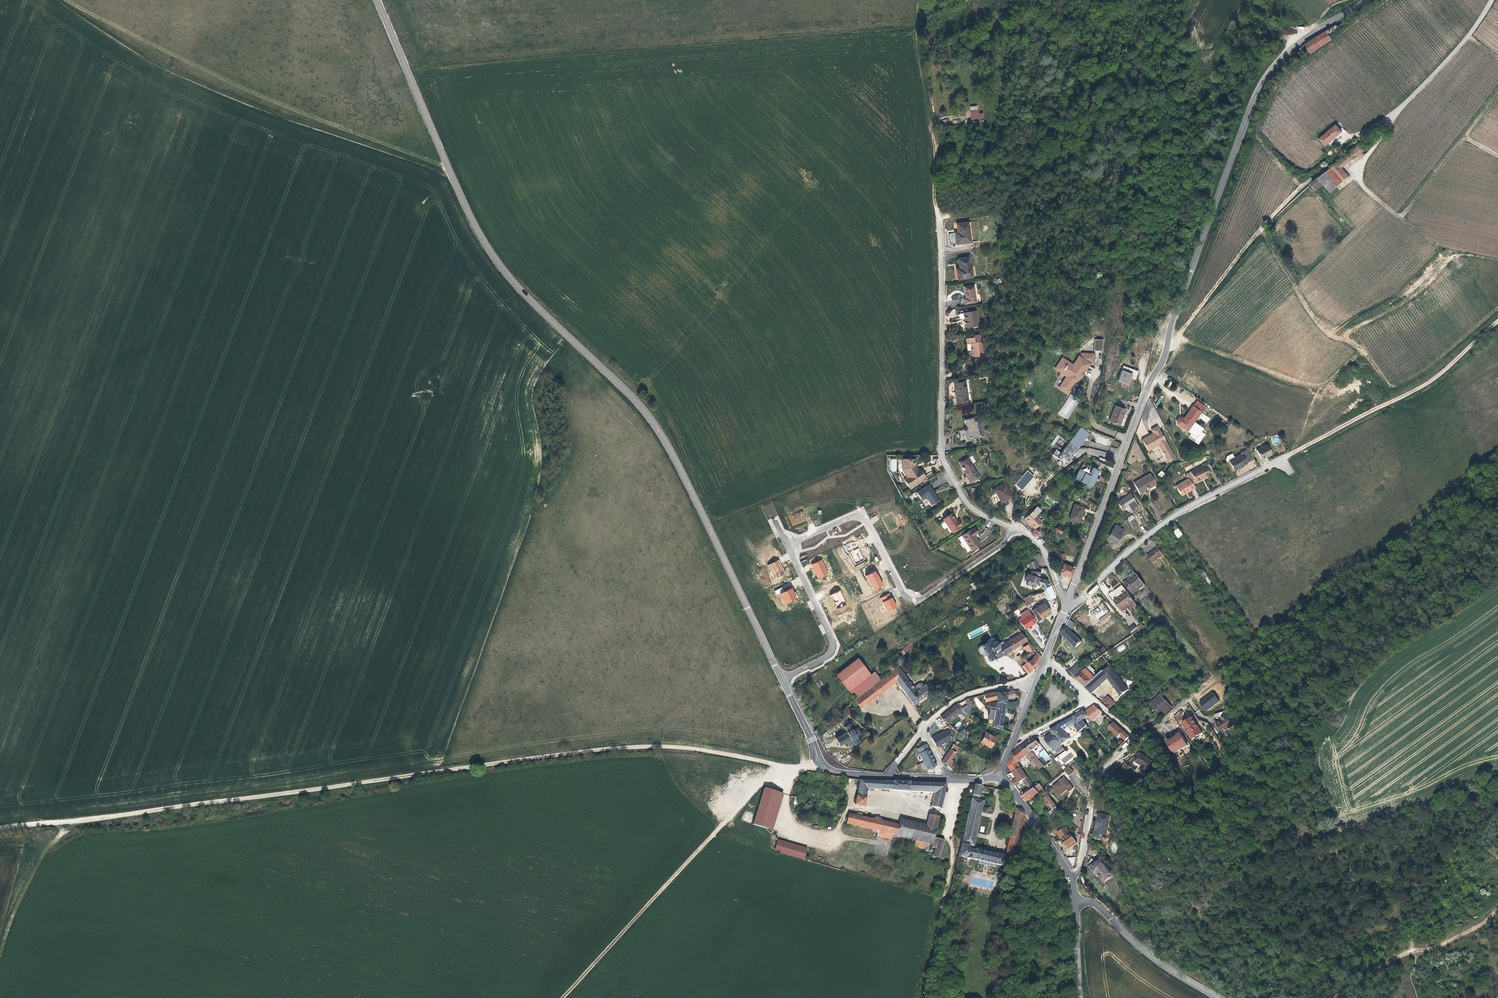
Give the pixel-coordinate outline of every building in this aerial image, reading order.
[(1329,29),(1326,31),(1305,44),(1311,53),(1332,41),(1330,38),(1339,28),(1337,25),(1329,29)] [(978,106),(970,106),(971,120),(984,118),(983,113),(979,113),(978,106)] [(1342,131),(1336,124),(1324,135),(1330,142),(1342,131)] [(1335,173),(1324,182),(1331,191),(1350,177),(1343,168),(1357,156),(1354,152),(1332,169),(1335,173)] [(1320,176),(1312,183),(1317,188),(1324,182),(1320,176)] [(971,242),(968,222),(957,224),(958,232),(958,234),(955,234),(956,244),(971,242)] [(973,277),(971,267),(970,267),(969,258),(958,259),(960,269),(961,272),(957,273),(958,280),(973,277)] [(976,303),(974,285),(963,287),(965,298),(963,298),(964,304),(976,303)] [(978,326),(976,311),(963,313),(964,318),(965,328),(978,326)] [(984,355),(982,342),(981,334),(975,335),(975,337),(973,337),(966,338),(967,351),(971,350),(972,355),(973,356),(974,357),(975,357),(977,357),(979,356),(984,355)] [(1102,351),(1102,340),(1094,339),(1093,351),(1102,351)] [(1081,376),(1089,364),(1093,364),(1094,354),(1082,354),(1079,357),(1072,366),(1068,363),(1062,358),(1057,366),(1056,369),(1057,369),(1057,370),(1061,373),(1062,372),(1068,376),(1068,377),(1069,378),(1066,383),(1064,382),(1063,384),(1061,388),(1061,387),(1060,388),(1062,389),(1064,390),(1063,391),(1064,391),(1068,393),(1067,394),(1068,394),(1071,389),(1070,389),(1075,381),(1077,378),(1076,378),(1079,374),(1081,376)] [(1130,378),(1132,374),(1126,372),(1128,367),(1123,366),(1117,381),(1128,385),(1130,378)] [(1135,380),(1138,371),(1128,367),(1126,372),(1132,374),(1130,378),(1135,380)] [(968,401),(965,382),(954,384),(955,392),(954,392),(954,395),(956,395),(957,403),(968,401)] [(1119,425),(1125,410),(1120,408),(1115,406),(1109,421),(1119,425)] [(1203,428),(1194,422),(1201,412),(1193,406),(1183,419),(1182,418),(1178,418),(1177,421),(1177,424),(1196,438),(1203,428)] [(984,437),(980,421),(976,422),(976,424),(975,425),(975,422),(974,418),(964,420),(967,431),(965,432),(967,439),(974,438),(979,436),(980,438),(984,437)] [(1174,458),(1157,426),(1151,429),(1153,433),(1142,439),(1148,450),(1158,445),(1167,461),(1171,459),(1173,458),(1174,458)] [(1076,448),(1088,433),(1087,432),(1083,429),(1080,427),(1068,443),(1076,448)] [(1082,441),(1089,433),(1088,433),(1076,448),(1064,464),(1065,464),(1082,441)] [(1089,441),(1092,436),(1089,433),(1082,441),(1083,442),(1086,438),(1089,441)] [(1064,464),(1076,448),(1068,443),(1056,457),(1064,464)] [(1272,454),(1266,445),(1256,450),(1261,459),(1265,457),(1267,456),(1268,456),(1272,454)] [(1242,466),(1247,463),(1246,463),(1250,461),(1250,460),(1245,451),(1245,450),(1241,453),(1241,454),(1234,458),(1232,453),(1227,456),(1226,459),(1227,462),(1229,461),(1234,471),(1239,468),(1239,467),(1242,466)] [(979,477),(971,464),(975,462),(972,456),(968,458),(960,462),(959,461),(958,462),(963,471),(964,471),(970,482),(979,477)] [(925,477),(919,469),(918,470),(917,471),(915,468),(915,466),(915,459),(902,459),(902,470),(907,477),(903,479),(909,488),(925,477)] [(1209,475),(1204,465),(1186,474),(1189,478),(1192,484),(1193,483),(1203,478),(1209,475)] [(1090,487),(1098,471),(1097,469),(1094,467),(1092,468),(1089,474),(1080,470),(1075,479),(1090,487)] [(1028,470),(1016,484),(1022,490),(1035,476),(1028,470)] [(1139,493),(1147,489),(1147,490),(1148,489),(1148,488),(1155,484),(1150,474),(1144,478),(1145,479),(1142,480),(1142,479),(1134,484),(1139,493)] [(1189,491),(1194,488),(1192,484),(1189,478),(1175,486),(1180,495),(1187,491),(1189,490),(1189,491)] [(1011,496),(1004,483),(993,489),(995,492),(996,492),(1001,502),(1008,498),(1011,496)] [(935,495),(933,493),(934,492),(929,484),(916,493),(922,500),(926,497),(931,505),(939,500),(935,495)] [(1134,501),(1130,494),(1117,502),(1121,509),(1130,503),(1132,506),(1134,504),(1132,502),(1134,501)] [(1009,504),(1008,502),(1010,501),(1008,498),(1001,502),(1000,503),(1001,505),(1001,506),(1004,507),(1009,504)] [(1080,516),(1084,508),(1074,504),(1069,519),(1078,522),(1080,516)] [(1041,521),(1036,516),(1041,510),(1036,506),(1024,519),(1034,529),(1041,521)] [(961,526),(958,521),(957,521),(956,521),(954,518),(951,514),(948,516),(948,518),(944,520),(951,532),(961,526)] [(1137,526),(1133,519),(1134,518),(1132,515),(1127,518),(1127,519),(1132,528),(1133,529),(1137,526)] [(1115,544),(1124,530),(1115,525),(1107,538),(1112,541),(1115,544)] [(980,544),(975,537),(974,537),(973,536),(974,535),(977,533),(974,528),(961,536),(971,550),(980,544)] [(1183,535),(1179,529),(1174,532),(1179,538),(1183,535)] [(855,540),(843,545),(854,567),(866,561),(855,540)] [(1164,555),(1158,547),(1155,549),(1161,557),(1164,555)] [(1153,563),(1161,557),(1155,549),(1151,553),(1148,556),(1153,563)] [(779,559),(767,565),(774,580),(786,574),(779,559)] [(822,559),(811,564),(818,580),(829,574),(822,559)] [(1046,580),(1038,577),(1040,572),(1035,559),(1028,564),(1031,570),(1029,574),(1026,573),(1024,579),(1027,580),(1025,584),(1034,587),(1035,583),(1040,585),(1042,589),(1048,586),(1046,580)] [(1070,577),(1073,568),(1069,566),(1070,564),(1061,560),(1062,563),(1059,573),(1070,577)] [(1215,586),(1202,568),(1199,570),(1212,588),(1215,586)] [(876,571),(865,576),(874,592),(884,586),(876,571)] [(1134,594),(1145,585),(1137,574),(1137,575),(1135,572),(1129,577),(1130,578),(1129,579),(1129,580),(1128,581),(1126,583),(1134,594)] [(978,589),(977,587),(977,588),(973,582),(970,584),(972,587),(971,588),(972,590),(973,589),(976,592),(978,590),(978,589)] [(783,587),(775,591),(777,596),(780,594),(785,592),(783,587)] [(785,592),(780,594),(785,605),(798,600),(793,588),(785,592)] [(841,589),(830,595),(837,610),(848,605),(841,589)] [(891,593),(879,598),(888,614),(898,609),(891,593)] [(1128,608),(1136,602),(1128,593),(1121,599),(1120,598),(1115,601),(1123,612),(1128,608)] [(1131,612),(1139,607),(1136,602),(1128,608),(1131,612)] [(1050,613),(1044,603),(1038,607),(1037,607),(1032,611),(1038,620),(1050,613)] [(1102,603),(1091,612),(1099,621),(1110,612),(1102,603)] [(1036,622),(1030,613),(1022,618),(1022,617),(1018,619),(1022,624),(1025,623),(1028,627),(1031,626),(1036,622)] [(1071,631),(1074,627),(1068,622),(1066,626),(1071,631)] [(1071,631),(1066,626),(1060,633),(1076,648),(1082,642),(1071,631)] [(996,659),(1008,652),(1027,640),(1021,633),(1019,629),(1014,632),(1016,636),(1004,643),(1002,645),(1001,643),(997,644),(996,641),(989,644),(988,642),(981,646),(979,647),(979,649),(980,652),(982,653),(985,652),(988,660),(995,657),(996,659)] [(910,649),(917,643),(914,639),(907,645),(910,649)] [(1032,650),(1034,649),(1029,643),(1024,647),(1028,653),(1032,650)] [(1123,644),(1116,648),(1119,652),(1126,648),(1123,644)] [(903,655),(910,649),(907,645),(900,651),(903,655)] [(1038,665),(1041,658),(1036,652),(1033,659),(1028,662),(1033,669),(1038,665)] [(856,698),(880,679),(874,671),(869,675),(866,671),(857,659),(836,675),(846,687),(849,689),(856,698)] [(1033,669),(1028,662),(1026,663),(1022,666),(1027,674),(1033,669)] [(1085,670),(1078,663),(1069,671),(1075,677),(1083,670),(1083,671),(1085,670)] [(894,668),(890,664),(884,666),(886,668),(885,669),(888,674),(894,668)] [(1086,687),(1098,676),(1094,672),(1095,672),(1095,671),(1095,670),(1094,670),(1090,666),(1091,666),(1089,665),(1086,668),(1085,670),(1083,671),(1076,678),(1086,687)] [(913,688),(897,666),(894,668),(888,674),(885,669),(883,667),(882,667),(878,670),(884,677),(880,679),(856,698),(854,700),(860,707),(896,681),(913,704),(930,691),(925,684),(923,685),(921,682),(919,684),(919,683),(913,688)] [(1129,690),(1111,666),(1104,671),(1103,671),(1098,676),(1086,687),(1092,694),(1106,680),(1108,678),(1121,696),(1129,690)] [(1006,697),(1007,691),(995,692),(996,699),(996,702),(1005,703),(1005,705),(1007,705),(1018,708),(1019,703),(1016,703),(1012,702),(1011,703),(1006,701),(1006,697)] [(996,699),(995,692),(991,693),(983,694),(985,702),(996,699)] [(1212,693),(1200,702),(1206,711),(1219,701),(1212,693)] [(1171,708),(1160,696),(1152,703),(1159,711),(1163,715),(1171,708)] [(1115,702),(1109,697),(1104,701),(1110,707),(1115,702)] [(1002,722),(1004,713),(1005,713),(1006,712),(1006,710),(1005,708),(1006,708),(1007,705),(1005,705),(1005,703),(996,702),(989,703),(989,709),(990,709),(987,724),(987,725),(988,725),(1000,729),(1001,722),(1002,722)] [(963,712),(961,709),(958,703),(955,704),(941,717),(944,721),(948,724),(950,721),(948,718),(957,712),(959,715),(960,714),(962,713),(963,712)] [(968,714),(970,709),(967,705),(961,709),(963,712),(967,714),(968,714)] [(852,712),(846,706),(841,710),(847,716),(849,715),(852,712)] [(1091,719),(1094,716),(1093,715),(1092,714),(1098,708),(1095,706),(1094,706),(1085,712),(1088,716),(1091,719)] [(1082,720),(1088,716),(1085,712),(1084,711),(1081,712),(1073,717),(1078,724),(1079,723),(1084,728),(1087,725),(1082,720)] [(1070,739),(1066,732),(1070,729),(1071,729),(1074,726),(1078,730),(1077,731),(1078,733),(1084,728),(1079,723),(1078,724),(1073,717),(1063,723),(1060,725),(1051,731),(1053,733),(1062,745),(1070,739)] [(1233,725),(1228,717),(1220,722),(1217,724),(1222,732),(1233,725)] [(1202,733),(1193,718),(1188,721),(1189,722),(1187,724),(1184,725),(1192,739),(1202,733)] [(1120,728),(1114,722),(1108,728),(1118,738),(1120,735),(1123,732),(1124,732),(1120,728)] [(856,736),(859,733),(856,728),(851,728),(849,723),(848,724),(847,725),(846,724),(845,725),(846,726),(844,726),(843,726),(846,732),(835,738),(839,745),(846,742),(848,746),(853,744),(853,745),(859,741),(856,736)] [(947,729),(932,737),(937,747),(953,739),(947,729)] [(991,744),(995,738),(983,731),(978,741),(990,747),(991,744)] [(1065,748),(1062,745),(1053,733),(1046,738),(1046,739),(1045,740),(1047,742),(1049,745),(1050,744),(1058,753),(1065,748)] [(1174,754),(1187,745),(1180,733),(1176,735),(1177,736),(1170,740),(1170,739),(1166,742),(1174,754)] [(1031,751),(1040,744),(1035,738),(1028,741),(1025,744),(1022,747),(1028,754),(1027,755),(1030,758),(1033,761),(1037,766),(1039,769),(1041,770),(1045,767),(1043,764),(1042,765),(1040,763),(1041,762),(1036,757),(1033,753),(1032,754),(1031,752),(1031,751)] [(928,743),(917,749),(927,770),(938,766),(928,743)] [(956,752),(959,747),(953,744),(950,749),(956,752)] [(1026,756),(1027,755),(1028,754),(1022,747),(1013,754),(1009,766),(1013,773),(1021,767),(1018,762),(1026,756)] [(951,759),(956,752),(950,749),(942,761),(950,767),(954,762),(951,759)] [(1144,777),(1154,762),(1140,753),(1134,764),(1139,767),(1138,768),(1136,771),(1144,777)] [(1039,769),(1037,766),(1033,761),(1031,763),(1037,770),(1039,769)] [(1083,769),(1077,763),(1074,765),(1080,772),(1083,769)] [(1123,774),(1128,766),(1125,763),(1118,769),(1123,774)] [(1074,772),(1069,766),(1064,770),(1069,776),(1074,772)] [(1035,788),(1034,785),(1028,777),(1021,767),(1013,773),(1017,778),(1012,781),(1015,786),(1020,783),(1023,781),(1031,791),(1035,788)] [(1109,789),(1119,779),(1114,774),(1111,777),(1104,784),(1109,789)] [(1061,795),(1067,789),(1069,792),(1071,790),(1073,788),(1064,778),(1062,780),(1060,779),(1058,781),(1059,782),(1054,787),(1061,795)] [(940,809),(946,784),(893,782),(860,780),(855,805),(864,806),(867,788),(892,790),(901,791),(934,793),(931,806),(931,807),(940,809)] [(1047,793),(1040,784),(1035,788),(1031,791),(1023,797),(1027,802),(1033,797),(1041,792),(1043,795),(1047,793)] [(973,847),(983,801),(979,800),(981,791),(982,786),(974,785),(958,856),(978,861),(995,864),(1001,866),(1003,856),(989,853),(975,849),(975,851),(968,849),(968,846),(973,847)] [(772,830),(782,794),(764,788),(753,825),(772,830)] [(1053,809),(1057,806),(1049,796),(1045,799),(1053,809)] [(1060,820),(1056,814),(1060,811),(1057,806),(1053,809),(1049,812),(1058,824),(1060,820)] [(1022,821),(1023,817),(1024,814),(1022,810),(1016,809),(1006,853),(1006,854),(1020,857),(1022,850),(1025,836),(1019,835),(1022,821)] [(888,823),(861,817),(862,814),(857,813),(856,815),(848,814),(846,823),(872,829),(878,831),(886,833),(888,823)] [(1107,838),(1110,816),(1099,814),(1097,830),(1096,838),(1105,839),(1105,840),(1107,839),(1107,838)] [(933,837),(938,817),(929,815),(926,826),(900,819),(899,825),(897,835),(896,836),(915,840),(913,845),(929,850),(930,847),(933,837)] [(897,835),(899,825),(888,823),(886,833),(892,834),(897,835)] [(1077,843),(1073,836),(1074,835),(1072,832),(1071,833),(1066,827),(1060,832),(1061,834),(1059,835),(1062,839),(1067,846),(1069,848),(1077,843)] [(891,839),(892,834),(886,833),(878,831),(872,829),(872,832),(877,833),(877,836),(891,839)] [(939,858),(944,840),(933,837),(930,847),(935,848),(933,857),(939,858)] [(803,859),(807,849),(778,840),(774,851),(803,859)] [(1067,858),(1074,868),(1078,857),(1067,858)] [(1114,876),(1101,859),(1097,862),(1092,858),(1091,861),(1088,865),(1091,867),(1097,875),(1098,874),(1105,882),(1114,876)]
